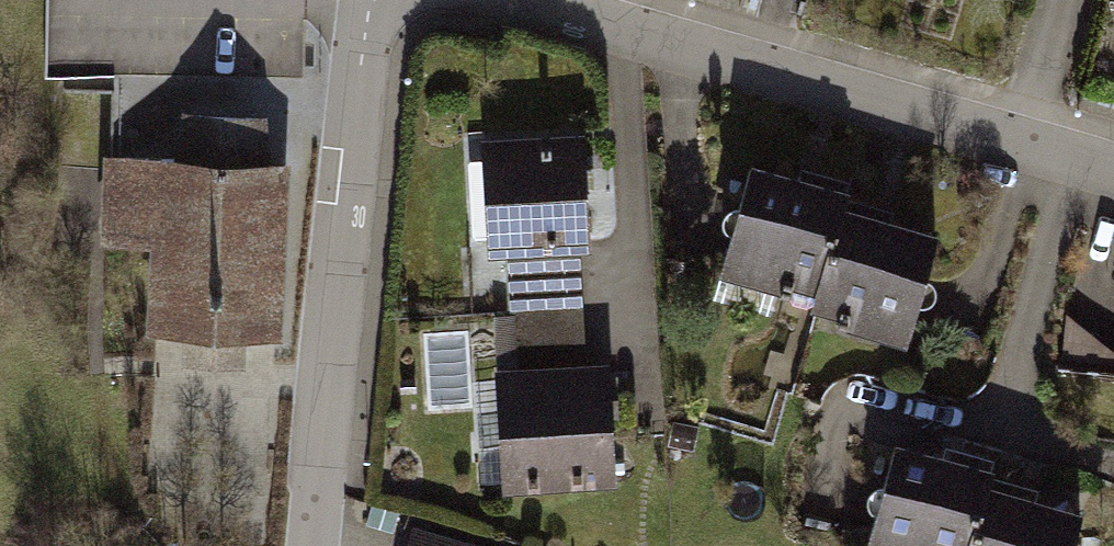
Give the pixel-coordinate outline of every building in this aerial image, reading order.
[(47,79),(305,80),(305,0),(47,0),(47,79)] [(178,164),(110,160),(106,237),(157,240),(152,329),(278,335),(286,169),(267,168),(263,121),(187,118),(178,164)] [(586,240),(579,141),(500,147),(511,314),(577,310),(573,241),(586,240)] [(751,172),(727,259),(823,285),(842,214),(846,198),(751,172)] [(823,285),(818,301),(913,327),(938,240),(842,214),(823,285)] [(577,310),(511,314),(523,484),(612,478),(605,371),(581,372),(577,310)] [(873,540),(895,545),(974,545),(988,495),(993,479),(897,453),(873,540)] [(1084,522),(988,495),(974,545),(1077,545),(1084,522)] [(414,545),(452,545),(417,536),(414,545)]
